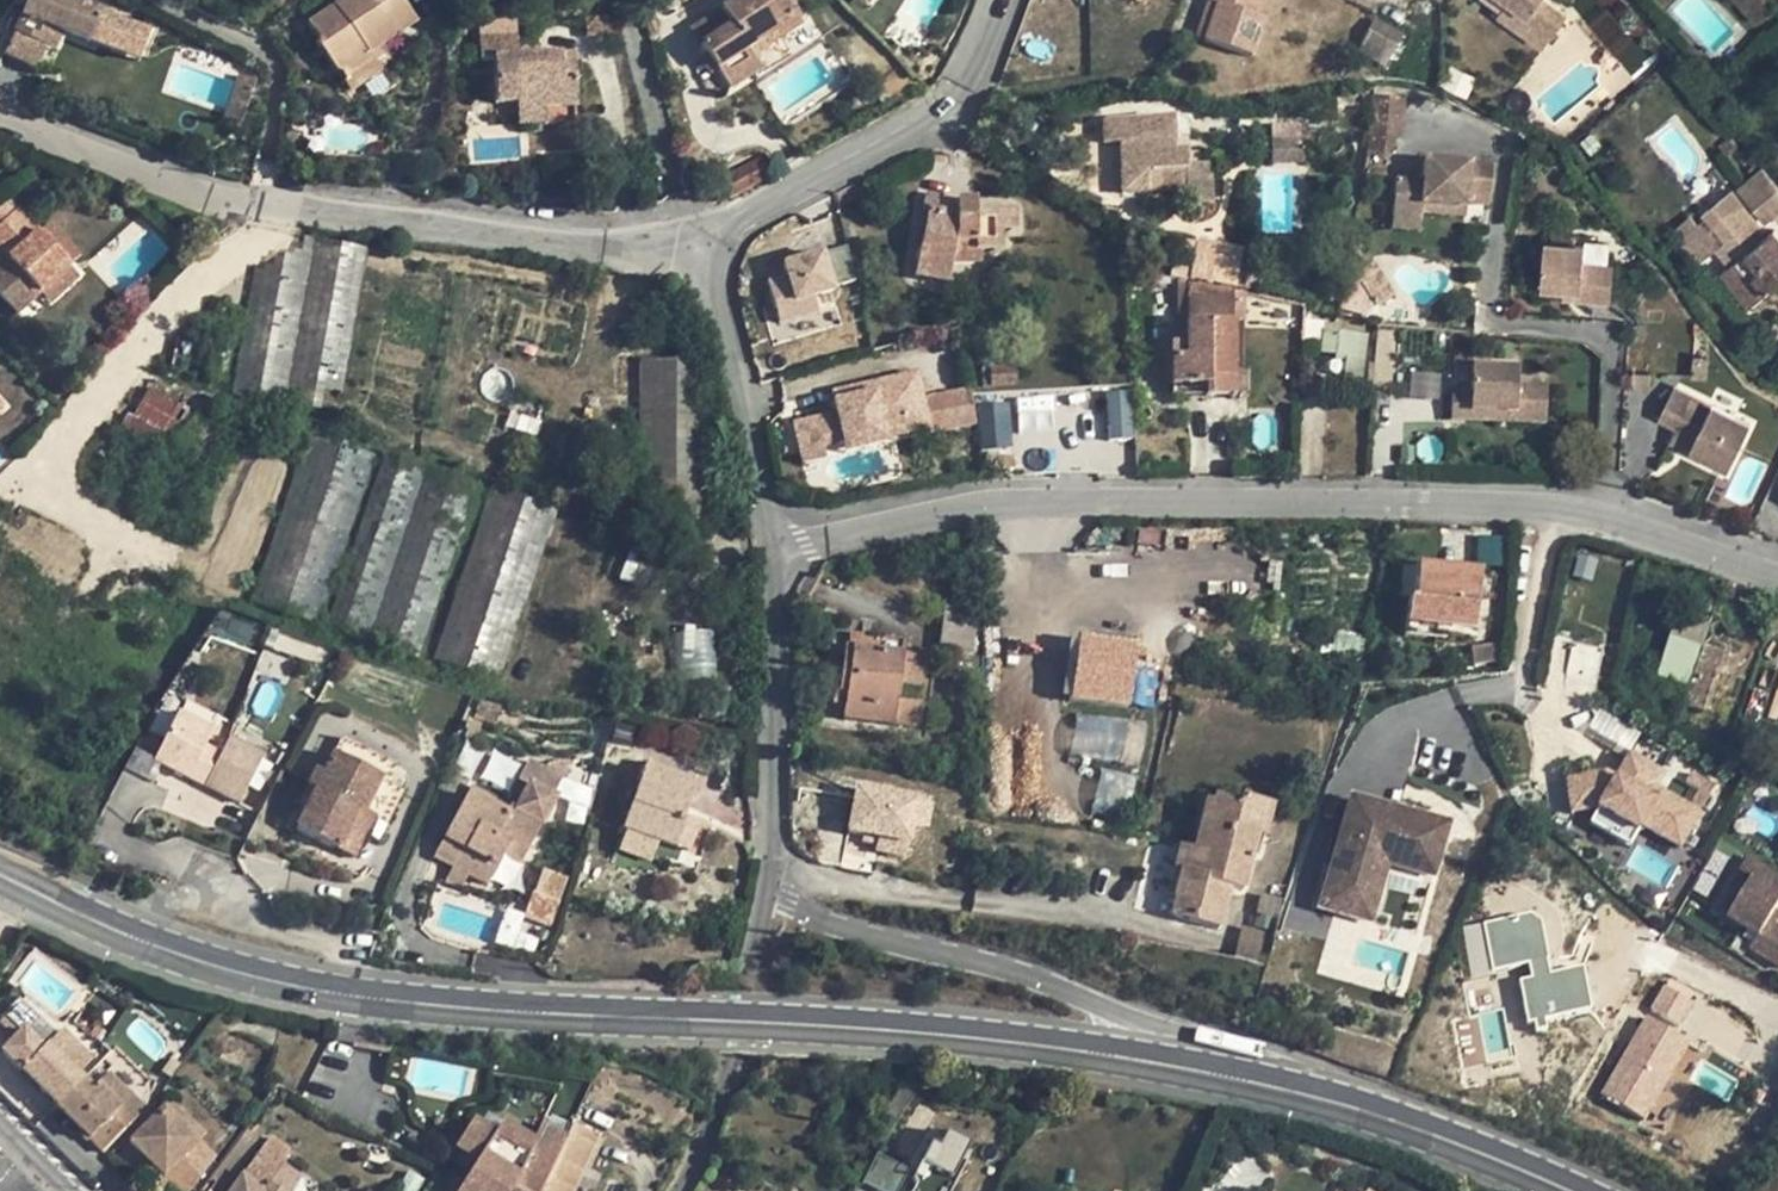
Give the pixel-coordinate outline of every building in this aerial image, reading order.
[(79,0),(26,0),(22,12),(21,14),(13,33),(5,51),(37,68),(47,48),(36,43),(45,23),(65,31),(92,42),(95,35),(120,45),(142,54),(151,31),(104,13),(105,10),(79,0)] [(308,22),(319,38),(315,41),(342,82),(374,59),(370,53),(416,22),(401,0),(341,0),(308,22)] [(700,45),(730,91),(762,69),(749,49),(776,31),(771,25),(793,10),(787,0),(735,0),(720,10),(731,26),(700,45)] [(1267,0),(1207,0),(1196,36),(1251,53),(1267,0)] [(1475,5),(1542,52),(1566,19),(1542,2),(1544,0),(1478,0),(1475,5)] [(1777,4),(1774,0),(1735,0),(1757,23),(1777,4)] [(22,12),(15,9),(6,30),(13,33),(21,14),(22,12)] [(720,10),(690,29),(700,45),(731,26),(720,10)] [(793,10),(771,25),(776,31),(780,38),(802,24),(793,10)] [(1375,20),(1357,53),(1379,66),(1397,33),(1375,20)] [(416,22),(382,46),(386,52),(420,29),(416,22)] [(65,31),(45,23),(36,43),(47,48),(55,52),(65,31)] [(780,38),(776,31),(749,49),(762,69),(789,52),(780,38)] [(1402,35),(1397,33),(1379,66),(1384,69),(1402,35)] [(518,35),(479,37),(480,61),(493,60),(495,105),(516,104),(516,110),(547,109),(577,108),(575,54),(519,57),(518,35)] [(382,46),(370,53),(374,59),(386,52),(382,46)] [(349,93),(382,71),(374,59),(342,82),(349,93)] [(1404,99),(1373,96),(1370,138),(1394,140),(1400,140),(1404,99)] [(547,109),(516,110),(517,126),(548,125),(547,109)] [(1175,119),(1103,120),(1104,144),(1121,143),(1145,172),(1145,190),(1145,191),(1185,190),(1185,205),(1211,204),(1209,165),(1197,165),(1197,152),(1186,153),(1185,139),(1175,138),(1175,119)] [(1185,119),(1175,119),(1175,138),(1185,139),(1185,119)] [(298,130),(287,128),(286,138),(298,140),(298,130)] [(1729,135),(1718,145),(1728,156),(1732,153),(1738,146),(1729,135)] [(1368,156),(1392,159),(1394,140),(1370,138),(1368,156)] [(1302,141),(1270,142),(1270,163),(1302,164),(1302,141)] [(1738,146),(1732,153),(1748,171),(1754,167),(1738,146)] [(1395,179),(1392,215),(1422,218),(1421,215),(1422,206),(1466,210),(1466,205),(1489,207),(1493,161),(1468,158),(1467,164),(1423,159),(1421,182),(1395,179)] [(760,159),(721,179),(731,198),(770,177),(760,159)] [(1736,190),(1764,222),(1777,210),(1777,185),(1763,167),(1758,172),(1752,176),(1736,190)] [(1754,167),(1748,171),(1752,176),(1758,172),(1754,167)] [(1145,172),(1122,172),(1122,191),(1145,190),(1145,172)] [(925,195),(921,210),(927,211),(914,276),(948,284),(952,264),(957,242),(975,243),(975,252),(981,251),(1000,251),(999,231),(1015,231),(1014,208),(976,209),(975,200),(956,201),(956,214),(937,211),(940,196),(925,195)] [(0,200),(0,252),(8,260),(0,268),(0,299),(15,316),(39,294),(68,266),(38,233),(3,197),(0,200)] [(1774,230),(1758,243),(1744,224),(1753,217),(1740,201),(1712,223),(1721,235),(1740,258),(1722,272),(1749,306),(1767,291),(1777,283),(1777,235),(1774,230)] [(1422,206),(1421,215),(1464,220),(1466,210),(1422,206)] [(1422,218),(1392,215),(1390,231),(1419,234),(1422,218)] [(1721,235),(1712,223),(1708,218),(1696,227),(1689,219),(1675,229),(1701,259),(1718,246),(1715,240),(1721,235)] [(50,223),(38,233),(68,266),(81,256),(50,223)] [(285,400),(314,238),(261,229),(233,391),(285,400)] [(1551,232),(1550,243),(1545,243),(1541,287),(1563,289),(1580,291),(1579,300),(1611,302),(1614,265),(1608,264),(1610,243),(1585,241),(1584,246),(1576,245),(1576,233),(1551,232)] [(338,410),(367,248),(314,238),(285,400),(338,410)] [(952,264),(981,264),(981,251),(975,252),(975,243),(957,242),(952,264)] [(828,248),(757,267),(777,341),(801,334),(798,323),(826,316),(821,297),(840,292),(828,248)] [(1195,249),(1190,280),(1234,288),(1239,258),(1195,249)] [(1351,265),(1362,283),(1377,273),(1365,255),(1351,265)] [(68,266),(39,294),(50,306),(79,278),(68,266)] [(1362,283),(1360,285),(1374,309),(1393,296),(1377,273),(1362,283)] [(1767,291),(1772,298),(1777,293),(1777,283),(1767,291)] [(1360,285),(1342,297),(1340,310),(1361,317),(1374,309),(1360,285)] [(1580,291),(1563,289),(1562,298),(1579,300),(1580,291)] [(1303,325),(1303,343),(1320,345),(1321,329),(1322,326),(1303,325)] [(1368,335),(1321,329),(1320,345),(1319,354),(1346,357),(1342,379),(1362,382),(1368,335)] [(1494,353),(1471,353),(1470,394),(1469,411),(1516,414),(1516,423),(1545,424),(1546,387),(1517,385),(1518,369),(1493,367),(1494,353)] [(709,360),(638,359),(638,478),(640,478),(640,497),(638,497),(638,530),(711,550),(709,360)] [(1014,366),(991,368),(992,386),(1015,384),(1014,366)] [(835,414),(814,419),(821,448),(822,447),(841,443),(883,433),(885,440),(911,434),(909,428),(927,423),(916,374),(871,384),(874,393),(832,403),(835,414)] [(871,384),(830,393),(832,403),(874,393),(871,384)] [(1751,423),(1674,386),(1658,418),(1676,427),(1696,437),(1689,450),(1728,470),(1751,423)] [(1108,437),(1129,437),(1128,392),(1107,393),(1108,437)] [(1450,420),(1469,421),(1469,411),(1470,394),(1451,393),(1450,420)] [(1516,414),(1469,411),(1469,421),(1516,423),(1516,414)] [(1021,413),(986,416),(989,457),(1024,454),(1021,413)] [(821,448),(814,419),(792,424),(802,464),(825,459),(822,447),(821,448)] [(909,428),(911,434),(928,429),(927,423),(909,428)] [(1676,427),(1670,440),(1689,450),(1696,437),(1676,427)] [(318,623),(375,453),(309,432),(253,600),(318,623)] [(885,440),(883,433),(841,443),(844,454),(886,445),(885,440)] [(425,469),(384,455),(326,626),(367,640),(425,469)] [(476,485),(425,469),(367,640),(418,657),(476,485)] [(638,478),(622,478),(621,496),(638,497),(640,497),(640,478),(638,478)] [(556,512),(490,489),(433,661),(498,682),(556,512)] [(1416,566),(1415,585),(1435,587),(1436,583),(1477,586),(1479,572),(1416,566)] [(1435,587),(1415,585),(1413,603),(1427,605),(1425,624),(1473,629),(1477,586),(1436,583),(1435,587)] [(939,648),(968,652),(974,611),(944,607),(939,648)] [(1700,627),(1680,620),(1673,640),(1671,639),(1659,676),(1683,683),(1694,647),(1693,647),(1700,627)] [(710,669),(714,629),(684,626),(680,667),(710,669)] [(1157,646),(1086,633),(1079,676),(1149,689),(1157,646)] [(1500,644),(1470,647),(1471,655),(1472,664),(1502,660),(1500,644)] [(1703,644),(1684,704),(1707,712),(1720,673),(1722,673),(1729,653),(1703,644)] [(923,658),(844,647),(839,691),(846,692),(844,705),(843,717),(915,727),(918,704),(894,701),(897,682),(920,685),(923,658)] [(1471,655),(1445,653),(1444,662),(1472,664),(1471,655)] [(844,705),(846,692),(839,691),(834,690),(832,704),(844,705)] [(1068,754),(1138,767),(1145,726),(1076,713),(1068,754)] [(176,717),(154,762),(133,752),(123,772),(150,785),(170,794),(179,776),(204,789),(239,806),(261,760),(226,742),(219,757),(203,750),(211,735),(176,717)] [(389,763),(340,739),(332,756),(380,780),(389,763)] [(315,791),(295,831),(337,853),(357,811),(363,814),(380,780),(332,756),(323,775),(315,791)] [(1659,774),(1629,756),(1621,770),(1616,780),(1606,773),(1566,779),(1571,813),(1599,809),(1629,827),(1638,833),(1643,825),(1682,847),(1700,816),(1651,788),(1659,774)] [(470,789),(433,858),(452,868),(467,876),(486,885),(501,858),(519,867),(554,801),(551,800),(561,781),(544,772),(527,763),(517,783),(518,783),(508,809),(470,789)] [(646,764),(622,832),(641,838),(655,844),(686,855),(696,825),(681,819),(694,781),(646,764)] [(569,766),(544,772),(561,781),(569,766)] [(1099,769),(1095,812),(1128,815),(1132,772),(1099,769)] [(323,775),(314,771),(307,787),(315,791),(323,775)] [(615,783),(601,819),(620,827),(634,791),(615,783)] [(909,825),(932,826),(932,786),(852,785),(851,833),(876,833),(876,853),(909,854),(909,825)] [(1239,797),(1236,809),(1237,810),(1232,828),(1255,833),(1255,836),(1264,838),(1272,805),(1239,797)] [(1322,893),(1373,907),(1384,867),(1429,879),(1444,828),(1348,801),(1329,867),(1322,893)] [(1175,898),(1171,915),(1218,929),(1228,888),(1241,891),(1255,836),(1255,833),(1232,828),(1237,810),(1236,809),(1204,802),(1193,850),(1193,852),(1203,854),(1199,868),(1189,866),(1188,871),(1181,870),(1180,871),(1174,898),(1175,898)] [(357,811),(337,853),(352,861),(373,818),(363,814),(357,811)] [(655,844),(641,838),(637,847),(652,852),(655,844)] [(1193,850),(1178,846),(1173,869),(1180,871),(1181,870),(1188,871),(1189,866),(1193,852),(1193,850)] [(1203,854),(1193,852),(1189,866),(1199,868),(1203,854)] [(1777,897),(1777,872),(1764,863),(1753,881),(1777,897)] [(467,876),(452,868),(445,883),(462,886),(467,876)] [(565,882),(541,873),(533,896),(556,905),(565,882)] [(1753,881),(1728,922),(1758,941),(1752,951),(1777,967),(1777,925),(1771,921),(1776,913),(1777,908),(1777,897),(1753,881)] [(1322,893),(1317,910),(1368,924),(1373,907),(1322,893)] [(556,905),(533,896),(524,921),(547,930),(556,905)] [(1280,923),(1286,903),(1284,902),(1260,897),(1255,918),(1279,923),(1280,923)] [(1517,968),(1525,1017),(1590,1006),(1583,965),(1549,971),(1539,912),(1464,924),(1472,975),(1517,968)] [(1276,935),(1241,926),(1233,961),(1267,968),(1276,935)] [(1665,977),(1648,1010),(1679,1026),(1696,993),(1665,977)] [(1645,1119),(1692,1038),(1646,1012),(1599,1092),(1645,1119)] [(21,1034),(0,1054),(57,1108),(80,1083),(75,1077),(47,1050),(45,1048),(40,1053),(21,1034)] [(61,1035),(47,1050),(75,1077),(89,1063),(61,1035)] [(894,1125),(922,1082),(910,1074),(882,1117),(894,1125)] [(129,1099),(106,1076),(95,1088),(118,1110),(129,1099)] [(80,1083),(57,1108),(103,1154),(143,1112),(129,1099),(118,1110),(95,1088),(90,1092),(80,1083)] [(169,1104),(162,1111),(196,1145),(203,1137),(169,1104)] [(128,1146),(163,1179),(174,1190),(191,1190),(213,1163),(196,1145),(162,1111),(128,1146)] [(454,1149),(465,1156),(476,1163),(458,1190),(541,1190),(564,1141),(538,1129),(530,1146),(499,1126),(492,1138),(470,1124),(454,1149)] [(863,1185),(877,1190),(948,1190),(970,1138),(940,1125),(921,1170),(876,1152),(863,1185)] [(541,1190),(574,1190),(598,1139),(571,1127),(564,1141),(541,1190)] [(209,1181),(213,1184),(209,1190),(223,1190),(260,1140),(247,1130),(209,1181)] [(231,1190),(272,1190),(266,1187),(281,1167),(285,1162),(283,1161),(289,1153),(269,1139),(242,1176),(231,1190)] [(266,1187),(272,1190),(293,1190),(300,1181),(281,1167),(266,1187)]
